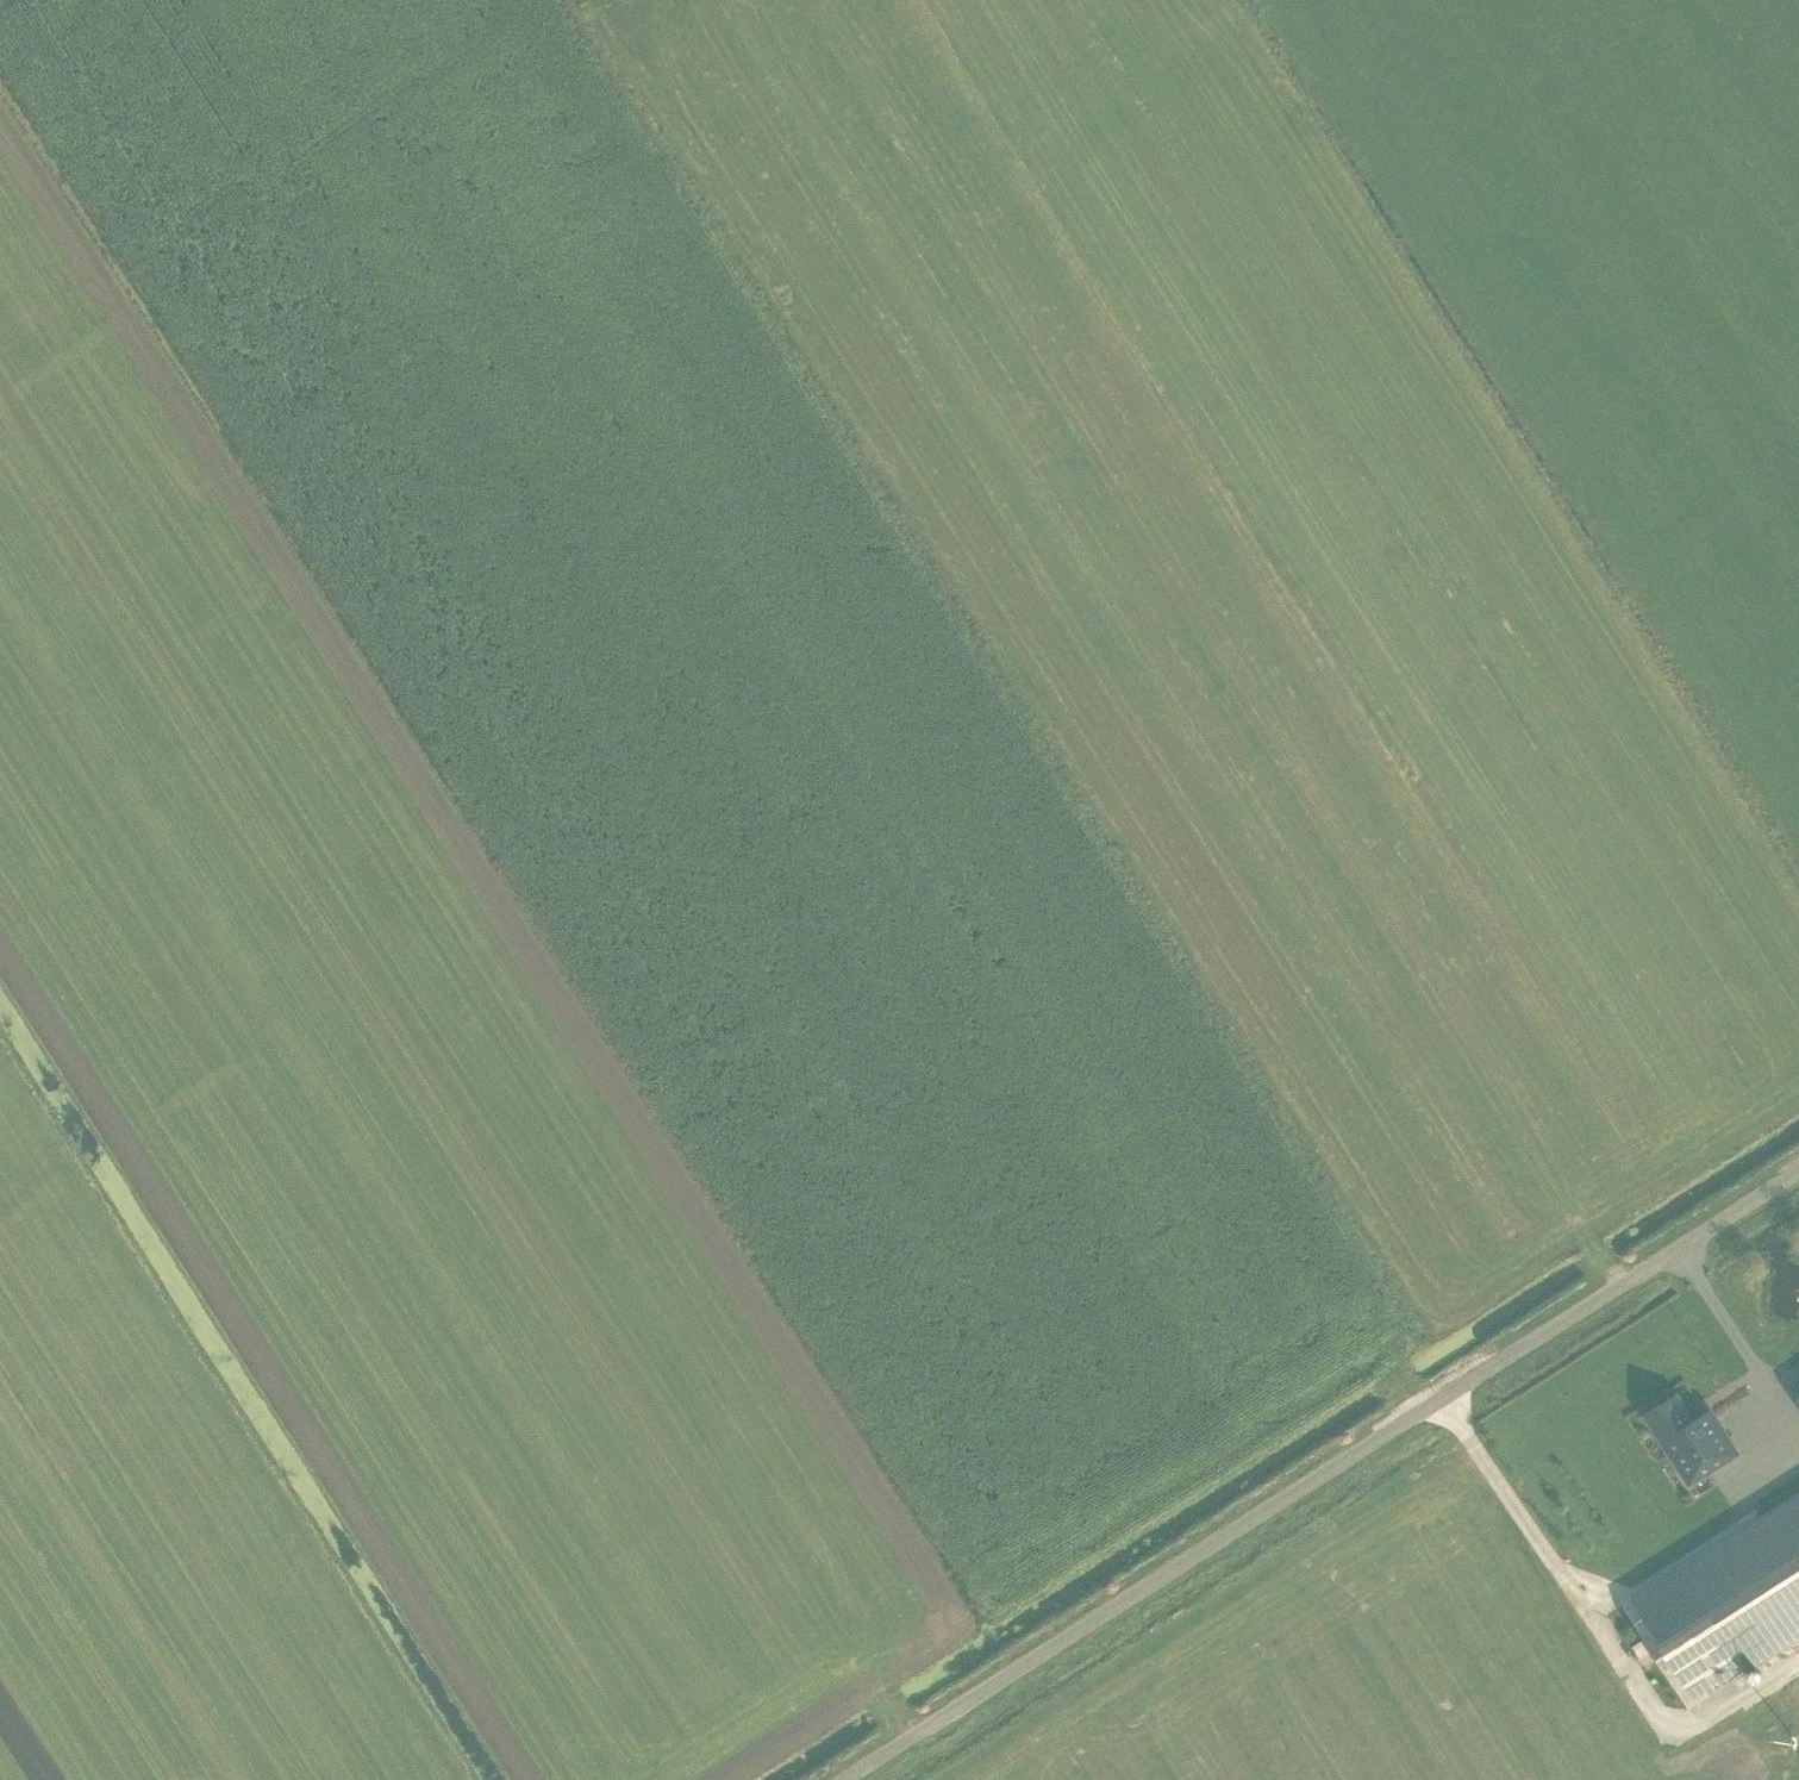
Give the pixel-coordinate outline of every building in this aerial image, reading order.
[(1677,1393),(1643,1415),(1641,1416),(1686,1487),(1739,1453),(1711,1408),(1694,1419),(1677,1393)] [(1626,1605),(1689,1704),(1798,1634),(1798,1495),(1626,1605)]
